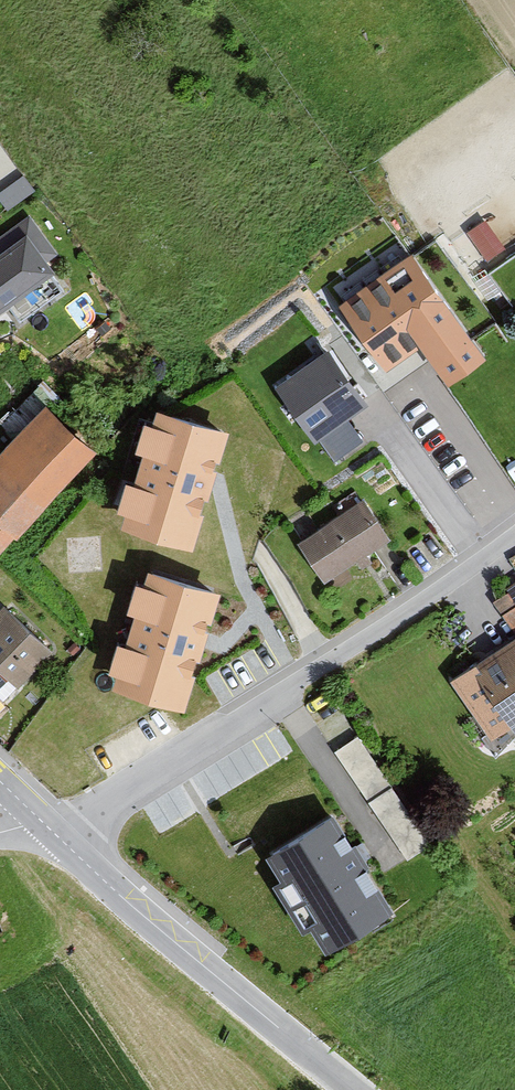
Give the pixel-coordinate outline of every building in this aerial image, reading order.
[(9,203),(38,185),(27,168),(0,185),(0,189),(9,203)] [(468,225),(489,254),(507,241),(486,212),(468,225)] [(18,230),(0,243),(0,302),(4,299),(18,318),(60,287),(18,230)] [(412,246),(338,298),(386,366),(422,340),(447,375),(484,350),(412,246)] [(325,343),(271,382),(311,437),(316,433),(344,414),(366,398),(325,343)] [(230,421),(149,397),(113,519),(194,543),(230,421)] [(40,398),(0,441),(0,521),(10,530),(90,443),(40,398)] [(363,440),(344,414),(316,433),(336,460),(363,440)] [(387,534),(355,488),(330,506),(334,513),(296,540),(323,579),(387,534)] [(0,521),(0,549),(14,534),(10,530),(0,521)] [(221,583),(141,559),(105,679),(185,703),(221,583)] [(489,597),(514,633),(449,676),(489,735),(509,722),(513,727),(514,726),(514,580),(489,597)] [(0,600),(0,681),(5,676),(15,685),(50,648),(0,600)] [(359,728),(336,743),(410,853),(433,837),(359,728)] [(388,906),(329,810),(261,851),(276,876),(268,880),(298,929),(306,924),(320,947),(388,906)]
